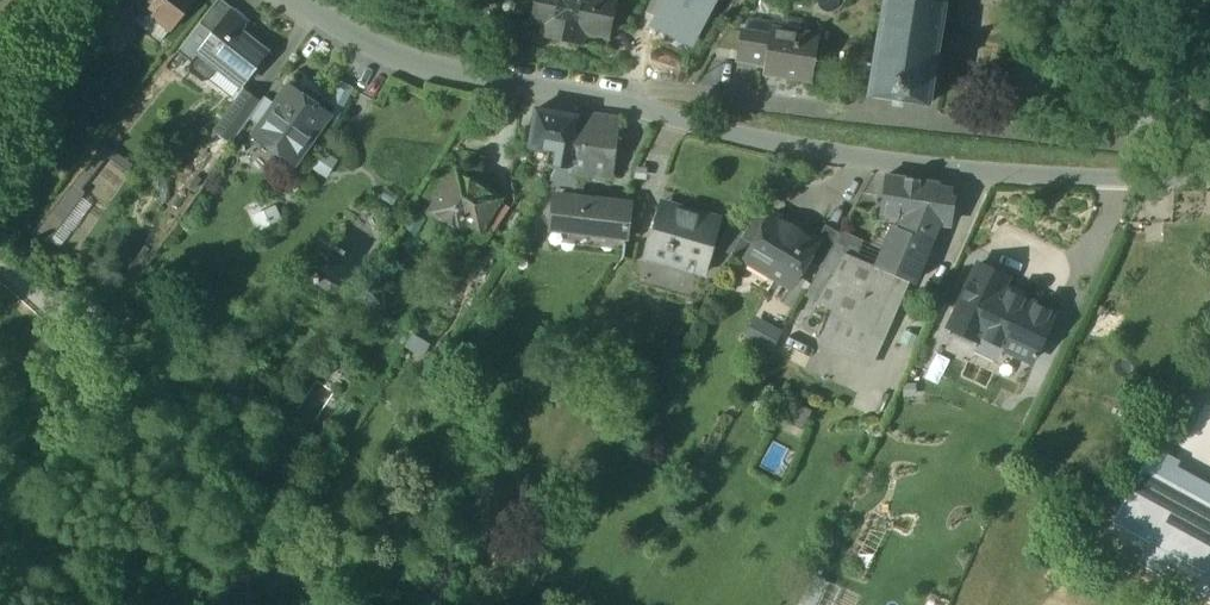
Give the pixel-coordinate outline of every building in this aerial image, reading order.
[(123,33),(143,9),(132,0),(126,0),(109,21),(123,33)] [(152,17),(167,29),(192,0),(132,0),(143,9),(147,13),(152,17)] [(214,35),(233,11),(219,0),(218,0),(199,24),(213,35),(214,35)] [(584,46),(586,36),(609,40),(617,0),(535,0),(530,25),(542,27),(540,38),(548,39),(575,45),(584,46)] [(655,17),(695,39),(716,0),(664,0),(655,17)] [(928,105),(945,3),(943,0),(885,0),(869,95),(928,105)] [(214,35),(213,35),(202,49),(221,64),(244,82),(267,52),(240,31),(247,22),(233,11),(214,35)] [(153,45),(167,29),(147,13),(133,28),(153,45)] [(772,22),(771,28),(800,33),(802,20),(773,15),(772,22)] [(747,17),(744,31),(769,35),(771,28),(772,22),(747,17)] [(208,80),(221,64),(202,49),(213,35),(199,24),(180,49),(193,60),(189,66),(189,71),(202,82),(208,80)] [(764,73),(811,81),(819,36),(800,33),(771,28),(769,35),(744,31),(741,30),(736,60),(765,65),(764,73)] [(328,116),(336,122),(336,121),(352,89),(338,82),(328,97),(305,80),(296,92),(329,115),(328,116)] [(260,126),(300,155),(328,116),(329,115),(296,92),(289,86),(276,105),(262,125),(260,126)] [(212,129),(231,143),(250,116),(255,109),(236,95),(212,129)] [(250,116),(262,125),(276,105),(264,97),(255,109),(250,116)] [(557,167),(567,168),(576,115),(535,108),(529,148),(557,152),(555,167),(557,167)] [(576,112),(576,115),(567,168),(580,170),(610,174),(619,119),(576,112)] [(75,185),(83,191),(109,157),(130,174),(135,167),(106,145),(75,185)] [(324,151),(312,169),(327,179),(338,161),(324,151)] [(424,196),(436,204),(456,172),(457,173),(460,169),(447,160),(424,196)] [(577,190),(580,170),(567,168),(557,167),(548,186),(577,190)] [(464,219),(479,229),(498,200),(457,173),(456,172),(436,204),(431,211),(456,228),(461,220),(462,222),(464,219)] [(902,219),(933,223),(938,189),(939,184),(886,176),(880,215),(902,219)] [(75,185),(35,235),(46,244),(49,240),(82,197),(86,193),(83,191),(75,185)] [(945,190),(938,189),(933,223),(939,224),(946,225),(949,223),(951,204),(948,200),(949,195),(945,190)] [(82,197),(49,240),(60,248),(93,206),(82,197)] [(551,230),(626,239),(630,207),(571,199),(555,197),(551,230)] [(703,220),(705,214),(662,202),(660,208),(703,220)] [(276,206),(252,216),(258,231),(282,221),(276,206)] [(701,273),(704,274),(720,218),(705,214),(703,220),(660,208),(650,245),(652,246),(654,241),(668,245),(664,260),(702,271),(701,273)] [(741,238),(754,246),(770,218),(757,211),(745,232),(741,238)] [(774,277),(791,287),(807,260),(817,242),(816,241),(772,215),(770,218),(754,246),(749,254),(770,267),(774,277)] [(909,282),(933,223),(902,219),(899,228),(881,268),(909,279),(908,281),(909,282)] [(913,283),(939,224),(933,223),(909,282),(913,283)] [(807,260),(820,268),(840,234),(825,225),(816,241),(817,242),(807,260)] [(881,268),(899,228),(892,225),(876,266),(881,268)] [(741,238),(745,232),(727,227),(720,251),(731,256),(741,238)] [(842,232),(840,234),(820,268),(833,275),(845,253),(856,258),(863,241),(842,232)] [(652,246),(650,245),(646,258),(701,273),(702,271),(664,260),(668,245),(654,241),(652,246)] [(833,311),(884,335),(908,281),(909,279),(881,268),(876,266),(856,258),(845,253),(833,275),(817,303),(833,311)] [(1007,278),(978,265),(945,333),(974,348),(979,337),(1001,347),(1031,361),(1033,357),(1035,358),(1037,355),(1035,354),(1054,314),(1002,289),(1007,278)] [(804,296),(817,303),(833,275),(820,268),(804,296)] [(109,273),(99,290),(114,298),(123,281),(109,273)] [(805,329),(821,336),(833,311),(817,303),(805,329)] [(871,364),(884,335),(833,311),(821,336),(819,340),(871,364)] [(783,331),(756,316),(744,337),(772,352),(783,331)] [(413,335),(405,348),(422,359),(430,345),(413,335)] [(974,348),(996,357),(1001,347),(979,337),(974,348)] [(1179,463),(1154,449),(1109,532),(1144,551),(1168,564),(1199,581),(1209,587),(1209,537),(1155,507),(1176,467),(1179,463)] [(1176,467),(1155,507),(1209,537),(1209,485),(1176,467)] [(1168,564),(1144,551),(1138,563),(1161,575),(1168,564)] [(1199,581),(1193,592),(1209,602),(1209,587),(1199,581)]
